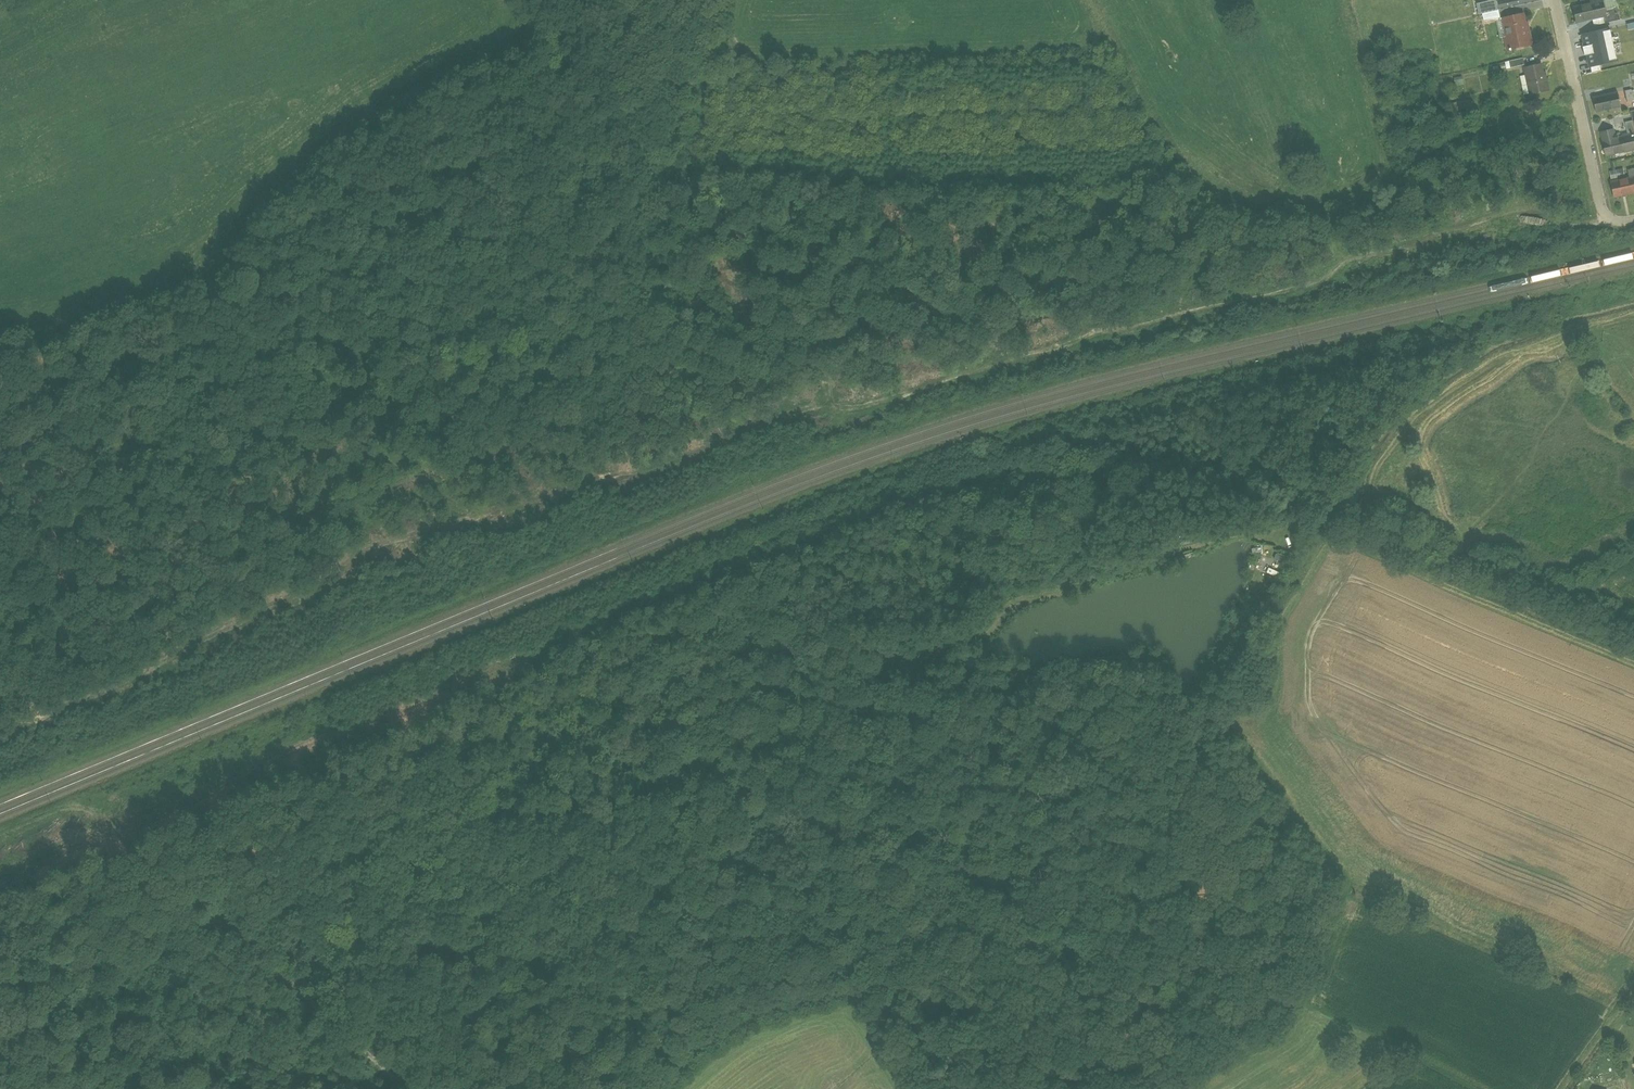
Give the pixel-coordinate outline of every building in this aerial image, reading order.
[(1477,2),(1479,12),(1481,12),(1499,8),(1497,0),(1486,0),(1477,2)] [(1583,3),(1570,6),(1574,22),(1604,15),(1606,15),(1604,10),(1602,0),(1582,0),(1583,3)] [(1618,7),(1604,10),(1606,15),(1604,15),(1605,23),(1621,19),(1618,7)] [(1501,16),(1499,8),(1481,12),(1483,20),(1501,16)] [(1525,12),(1503,17),(1508,36),(1503,37),(1506,50),(1535,43),(1529,18),(1527,19),(1525,12)] [(1628,42),(1619,44),(1621,56),(1631,54),(1628,42)] [(1611,46),(1583,51),(1586,67),(1612,62),(1614,61),(1614,60),(1611,46)] [(1510,67),(1525,63),(1523,56),(1508,60),(1510,67)] [(1624,58),(1614,60),(1614,61),(1612,62),(1613,68),(1626,65),(1624,58)] [(1545,71),(1543,61),(1522,66),(1529,95),(1551,90),(1546,70),(1545,71)] [(1626,90),(1628,100),(1633,99),(1633,94),(1632,88),(1626,90)] [(1621,105),(1618,91),(1593,96),(1597,111),(1621,105)] [(1615,127),(1600,130),(1605,154),(1633,148),(1633,133),(1617,136),(1615,127)] [(1611,179),(1615,197),(1633,192),(1633,174),(1611,179)]
